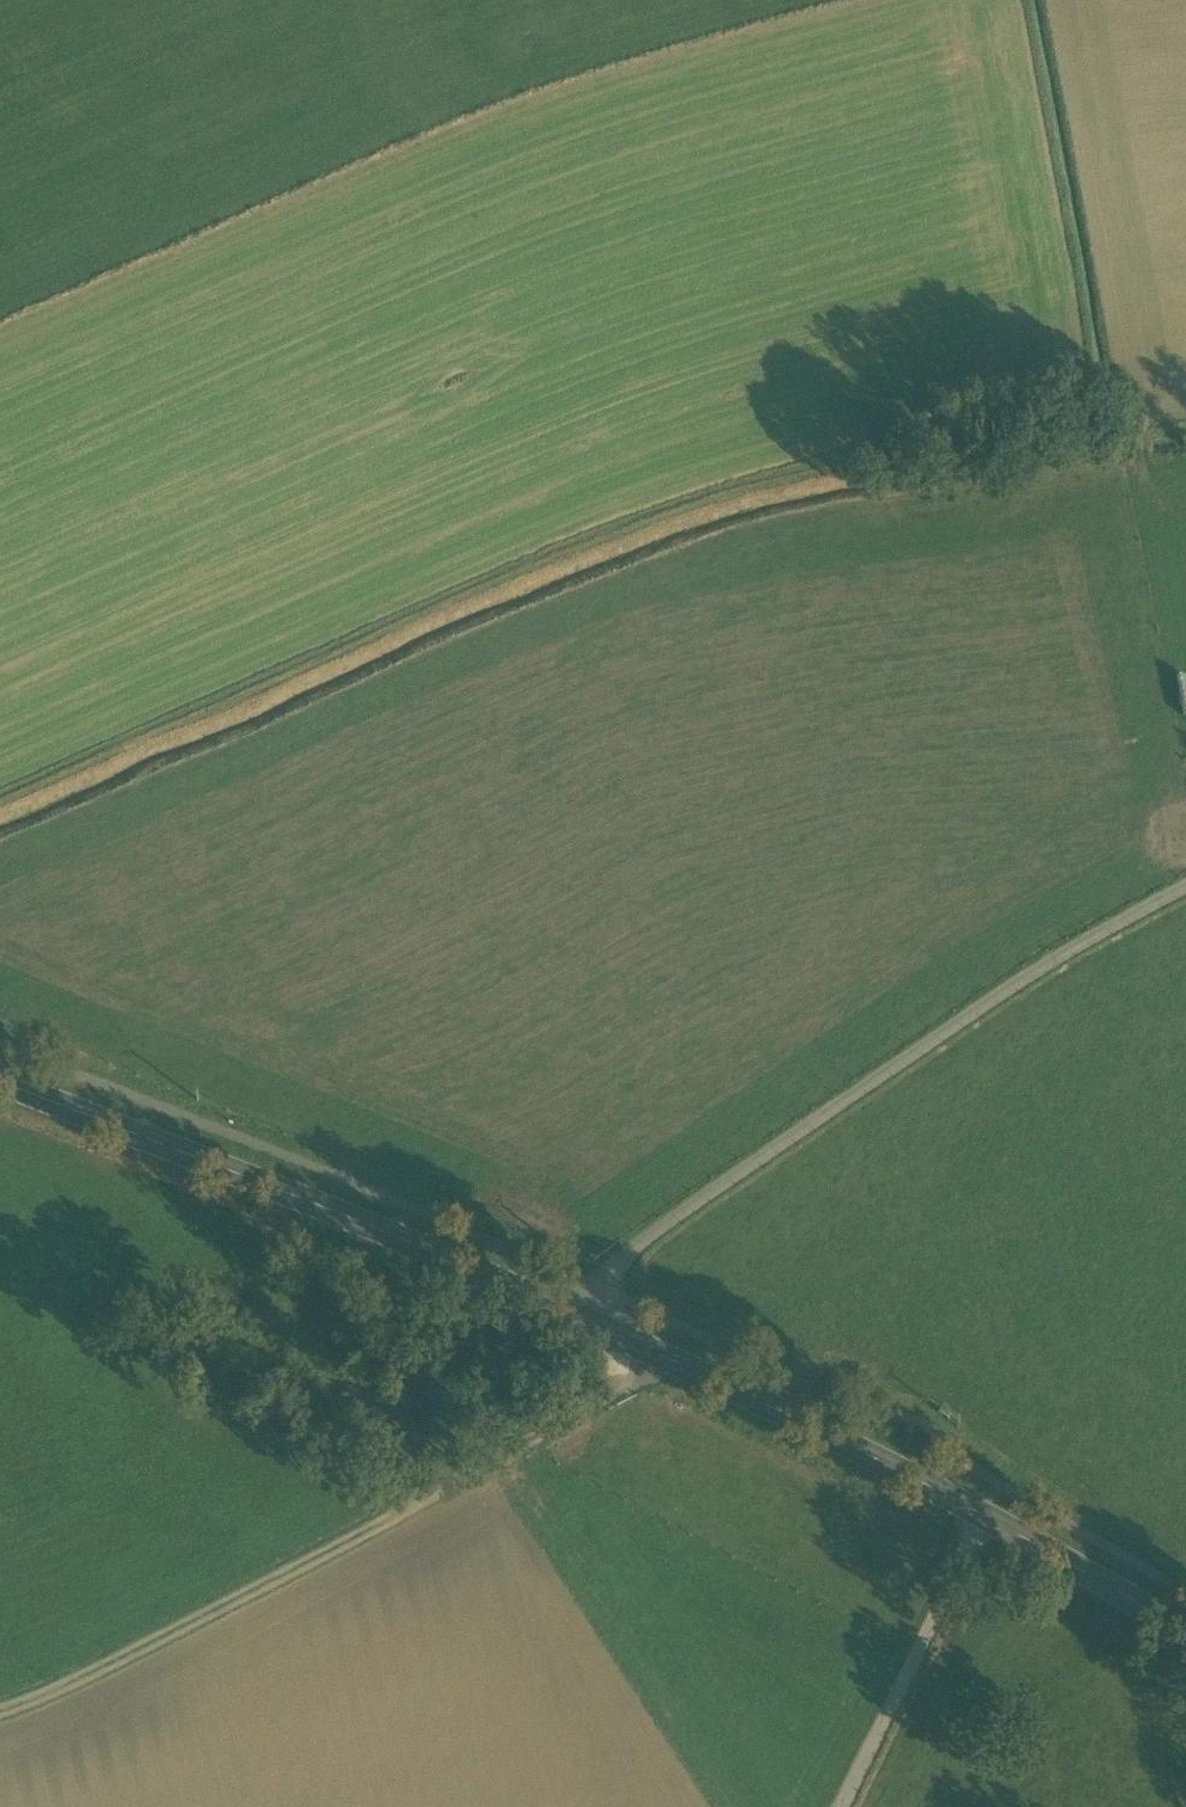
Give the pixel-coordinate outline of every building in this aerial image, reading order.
[(917,1432),(908,1428),(905,1435),(913,1439),(917,1432)]
